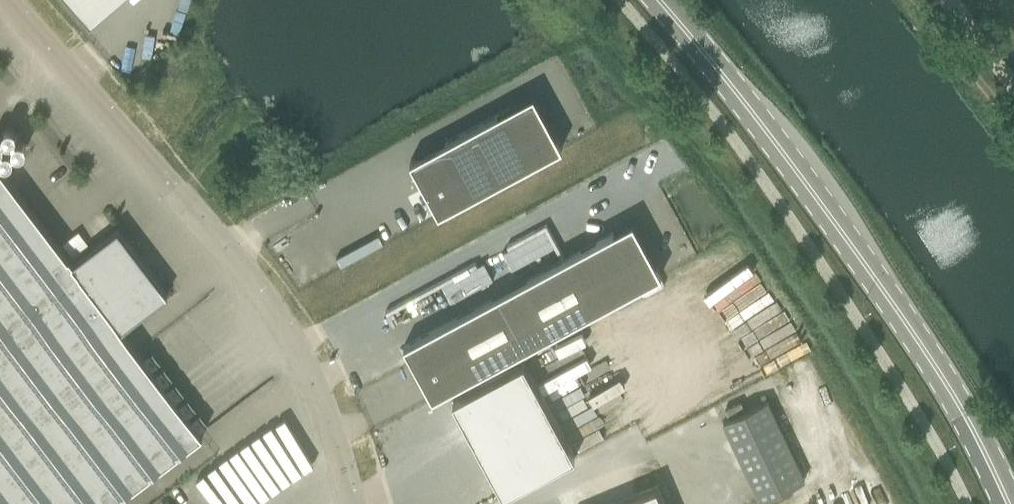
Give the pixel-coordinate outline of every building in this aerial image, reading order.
[(90,22),(115,0),(70,0),(90,22)] [(410,161),(438,214),(562,147),(533,94),(410,161)] [(203,435),(202,433),(201,434),(122,329),(168,294),(118,229),(73,262),(69,257),(68,258),(0,168),(0,503),(111,503),(203,435)] [(432,398),(661,275),(633,221),(404,345),(432,398)] [(524,362),(453,401),(504,496),(575,457),(524,362)] [(805,479),(767,400),(723,421),(760,500),(805,479)] [(612,503),(664,503),(656,486),(612,503)]
